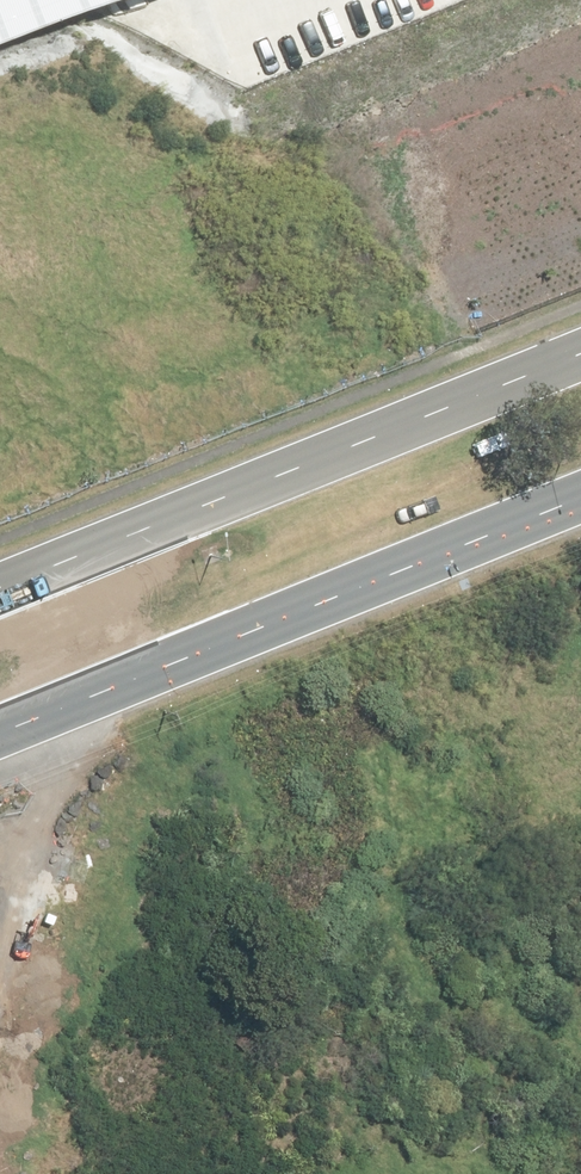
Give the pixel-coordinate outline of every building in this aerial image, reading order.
[(119,0),(0,0),(0,46),(119,0)]
